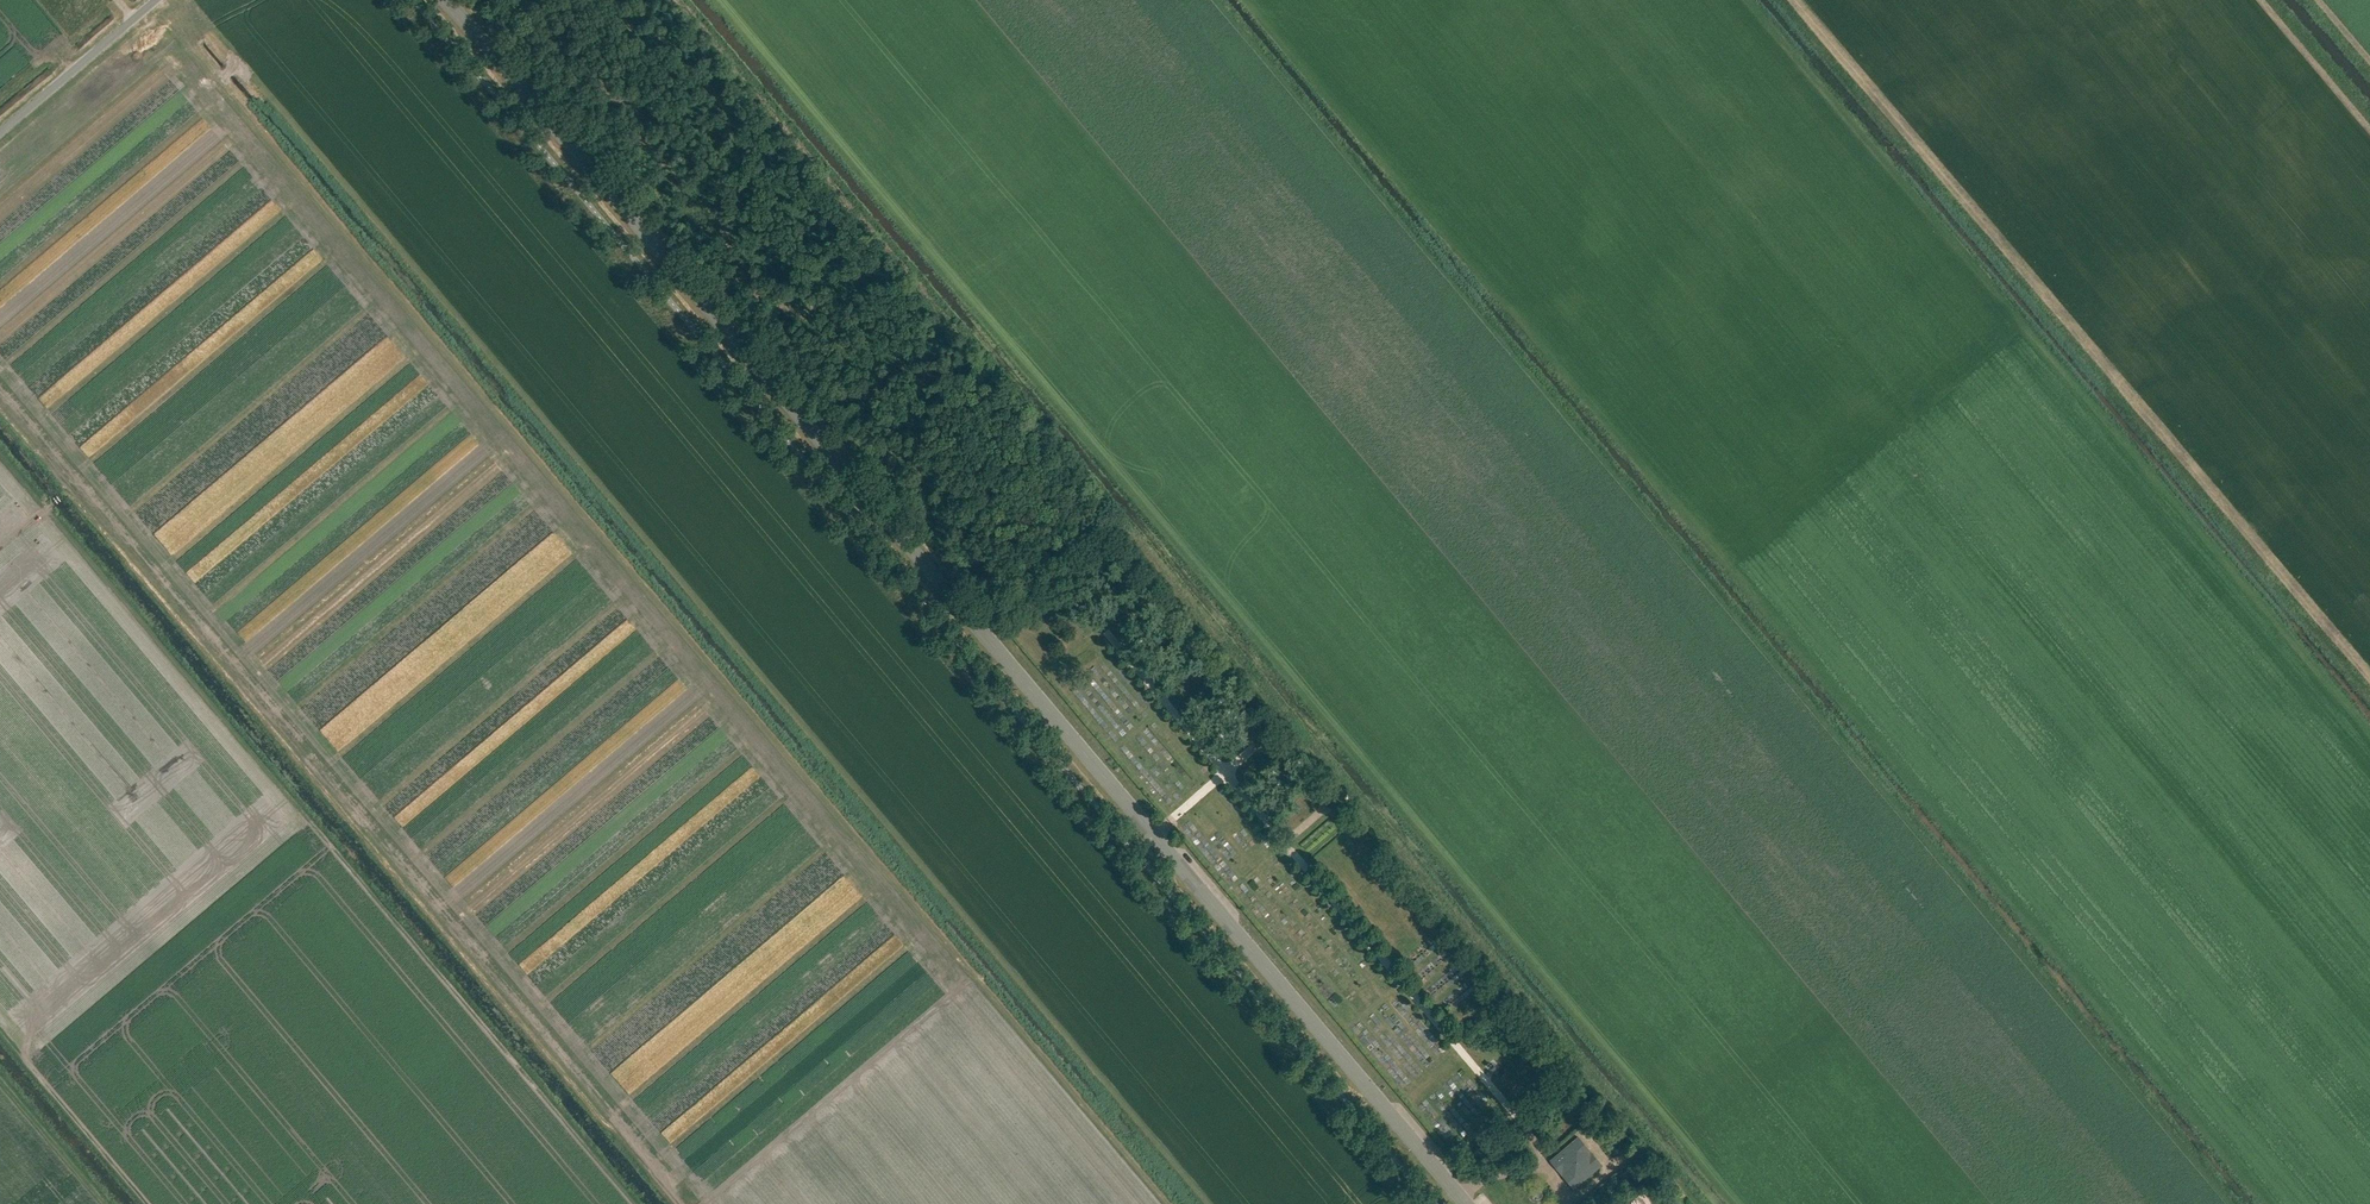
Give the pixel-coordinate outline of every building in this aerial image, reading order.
[(1324,802),(1332,811),(1342,803),(1335,794),(1324,802)] [(1327,963),(1335,968),(1338,963),(1330,958),(1327,963)] [(1551,1161),(1575,1189),(1602,1166),(1578,1138),(1551,1161)]
